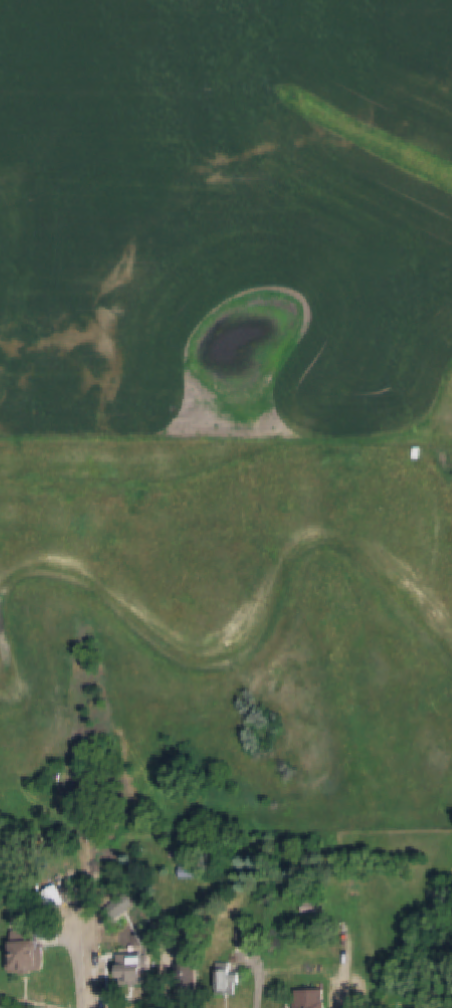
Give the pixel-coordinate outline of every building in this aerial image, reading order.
[(186,866),(202,866),(202,878),(186,879),(186,866)] [(98,902),(107,877),(126,885),(117,909),(98,902)] [(306,903),(322,904),(322,913),(305,912),(306,903)] [(50,942),(51,966),(26,966),(26,942),(50,942)] [(138,956),(152,956),(152,976),(131,977),(131,964),(126,964),(126,953),(138,953),(138,956)] [(204,964),(204,994),(184,995),(184,964),(204,964)] [(220,964),(240,964),(241,993),(220,994),(220,964)] [(329,990),(329,1007),(299,1007),(299,1002),(303,1002),(303,990),(329,990)]
